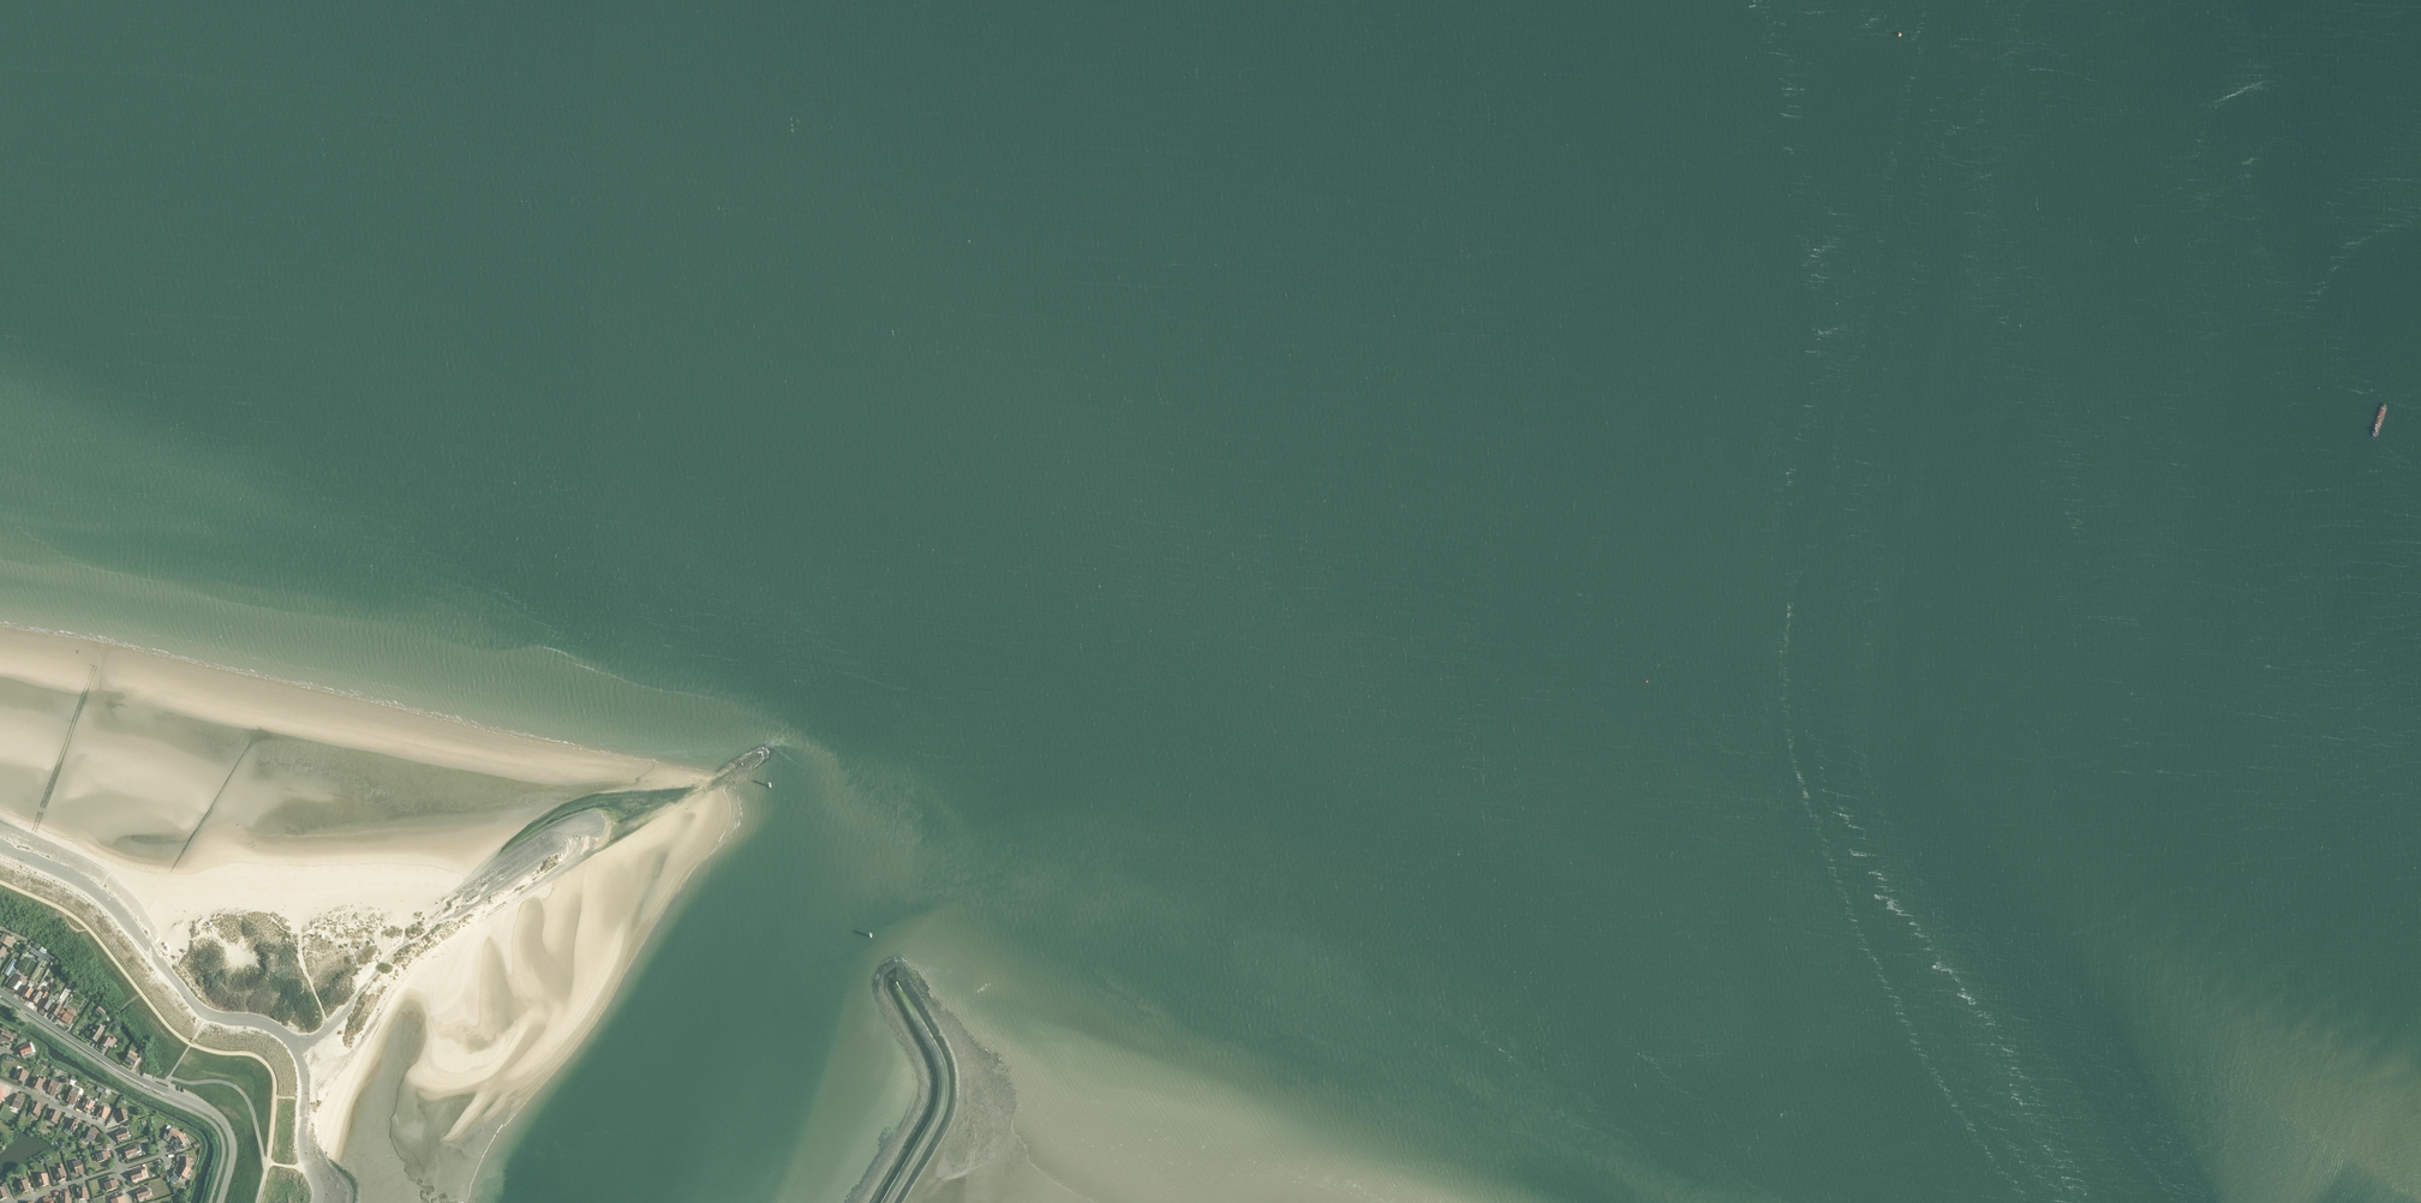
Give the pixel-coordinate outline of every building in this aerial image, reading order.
[(0,940),(0,942),(8,946),(11,948),(15,941),(12,939),(3,935),(0,940)] [(13,959),(4,974),(8,977),(18,962),(13,959)] [(24,987),(27,981),(16,974),(9,986),(17,992),(21,985),(24,987)] [(27,987),(22,995),(28,999),(29,998),(31,999),(37,991),(37,989),(33,986),(29,984),(27,987)] [(37,991),(31,999),(31,1001),(36,1004),(41,997),(44,1000),(48,994),(44,991),(42,994),(37,991)] [(59,996),(56,994),(54,997),(51,995),(48,1000),(46,999),(41,1007),(47,1011),(52,1003),(51,1002),(53,999),(56,1001),(59,996)] [(57,1004),(51,1014),(56,1017),(62,1007),(57,1004)] [(101,1008),(98,1011),(103,1016),(106,1013),(101,1008)] [(68,1009),(67,1012),(63,1009),(57,1017),(69,1025),(75,1014),(68,1009)] [(104,1030),(97,1026),(89,1038),(96,1042),(104,1030)] [(13,1036),(3,1031),(0,1038),(0,1041),(3,1042),(4,1040),(10,1043),(12,1038),(15,1039),(17,1036),(14,1034),(13,1036)] [(111,1048),(116,1040),(111,1037),(110,1040),(106,1037),(101,1045),(106,1049),(108,1046),(111,1048)] [(25,1047),(19,1049),(22,1056),(32,1052),(32,1053),(35,1052),(33,1045),(32,1046),(31,1043),(29,1044),(29,1043),(25,1045),(25,1047)] [(134,1067),(138,1060),(129,1054),(125,1061),(134,1067)] [(27,1077),(28,1073),(19,1070),(16,1080),(23,1082),(25,1076),(27,1077)] [(36,1078),(31,1088),(38,1091),(41,1085),(43,1086),(46,1079),(43,1077),(41,1080),(36,1078)] [(60,1092),(63,1085),(59,1083),(59,1085),(52,1081),(47,1092),(50,1093),(50,1095),(54,1097),(57,1090),(60,1092)] [(71,1091),(67,1101),(69,1102),(69,1104),(73,1106),(76,1099),(78,1094),(80,1090),(74,1087),(72,1091),(71,1091)] [(24,1099),(22,1099),(21,1098),(22,1096),(18,1094),(12,1106),(20,1110),(24,1099)] [(94,1104),(85,1100),(81,1110),(87,1113),(90,1107),(92,1108),(94,1104)] [(33,1101),(33,1102),(31,1105),(33,1105),(30,1112),(39,1116),(39,1115),(40,1112),(38,1111),(41,1105),(33,1101)] [(97,1114),(96,1117),(105,1120),(107,1113),(109,1114),(110,1109),(101,1107),(99,1114),(97,1114)] [(48,1120),(57,1124),(59,1120),(57,1119),(59,1113),(52,1110),(48,1120)] [(118,1114),(117,1114),(118,1119),(117,1119),(119,1123),(128,1120),(125,1110),(118,1112),(118,1114)] [(67,1124),(65,1128),(74,1132),(78,1122),(72,1119),(69,1125),(67,1124)] [(166,1130),(163,1139),(167,1142),(169,1138),(170,1139),(172,1136),(177,1138),(181,1134),(172,1129),(168,1126),(166,1130)] [(86,1140),(93,1143),(97,1133),(94,1132),(95,1130),(91,1128),(88,1134),(85,1133),(82,1140),(85,1141),(86,1140)] [(115,1134),(118,1141),(128,1138),(125,1129),(121,1130),(122,1132),(115,1134)] [(181,1134),(177,1138),(175,1141),(177,1145),(177,1146),(174,1148),(176,1152),(185,1150),(183,1145),(187,1143),(181,1134)] [(139,1143),(134,1145),(129,1146),(130,1148),(124,1150),(127,1159),(131,1158),(130,1156),(140,1152),(141,1151),(140,1147),(141,1147),(139,1143)] [(101,1150),(94,1152),(95,1156),(96,1156),(98,1163),(109,1159),(108,1156),(110,1156),(109,1151),(102,1153),(101,1150)] [(184,1168),(190,1169),(190,1159),(186,1159),(186,1154),(177,1156),(177,1161),(181,1161),(181,1162),(184,1162),(184,1168)] [(73,1163),(76,1174),(79,1173),(80,1175),(84,1173),(80,1161),(73,1163)] [(65,1172),(63,1168),(62,1165),(59,1166),(60,1169),(54,1172),(59,1182),(65,1179),(63,1173),(65,1172)] [(132,1181),(143,1178),(141,1172),(145,1171),(144,1167),(135,1170),(136,1172),(130,1174),(132,1181)] [(190,1169),(184,1168),(181,1167),(179,1171),(178,1172),(174,1170),(172,1174),(176,1178),(173,1181),(176,1184),(179,1180),(179,1181),(181,1176),(185,1178),(190,1169)] [(47,1174),(37,1177),(41,1187),(48,1185),(46,1179),(48,1178),(47,1174)] [(104,1185),(107,1192),(117,1188),(116,1185),(118,1184),(117,1180),(110,1182),(109,1179),(102,1181),(103,1185),(104,1185)] [(27,1180),(18,1183),(22,1194),(29,1191),(27,1185),(29,1184),(27,1180)] [(0,1189),(0,1200),(7,1198),(5,1193),(9,1192),(5,1184),(2,1185),(3,1188),(0,1189)] [(150,1190),(148,1189),(146,1190),(146,1187),(141,1189),(142,1191),(136,1193),(139,1202),(143,1200),(142,1198),(149,1196),(148,1196),(151,1195),(151,1194),(150,1190)] [(77,1189),(77,1192),(79,1192),(79,1200),(88,1200),(88,1195),(86,1195),(86,1189),(77,1189)] [(60,1194),(60,1198),(61,1198),(61,1202),(71,1202),(71,1201),(69,1201),(69,1194),(59,1194),(60,1194)]
